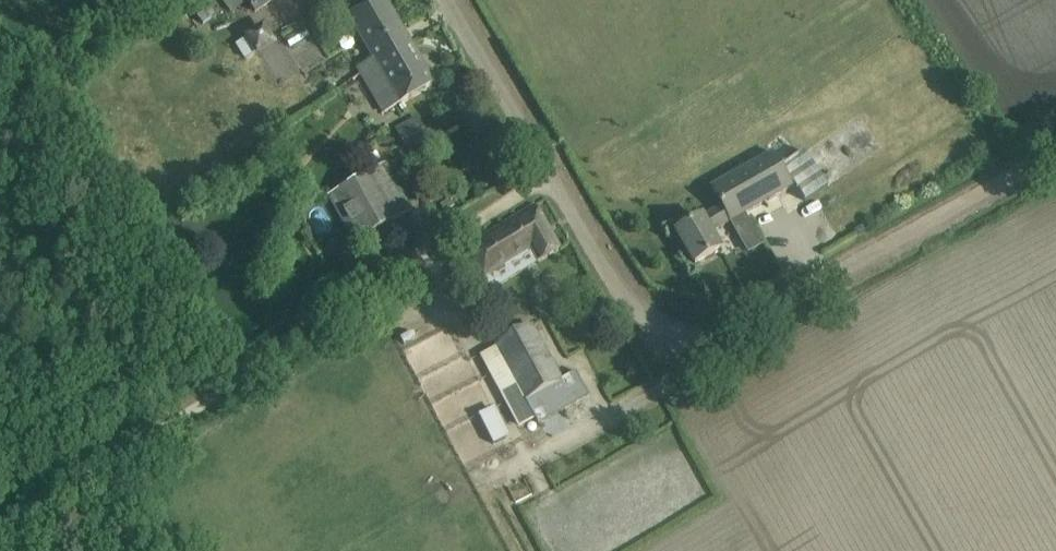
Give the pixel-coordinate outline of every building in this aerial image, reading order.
[(255,13),(272,0),(245,0),(255,13)] [(362,74),(411,44),(386,0),(375,0),(349,16),(374,59),(359,68),(362,74)] [(265,23),(245,36),(258,56),(278,43),(265,23)] [(411,44),(362,74),(384,113),(435,83),(411,44)] [(417,117),(395,129),(402,142),(424,131),(417,117)] [(410,150),(431,140),(427,130),(406,141),(410,150)] [(702,217),(677,231),(695,263),(720,249),(711,232),(731,221),(731,222),(732,221),(745,214),(792,187),(795,186),(805,200),(807,202),(829,187),(804,152),(781,168),(772,152),(751,165),(712,187),(712,188),(723,206),(703,218),(702,217)] [(365,175),(330,196),(356,241),(391,221),(413,209),(387,163),(367,174),(365,175)] [(535,205),(467,247),(486,278),(532,250),(539,262),(562,248),(535,205)] [(562,380),(532,325),(513,336),(495,345),(539,425),(590,397),(576,372),(562,380)]
